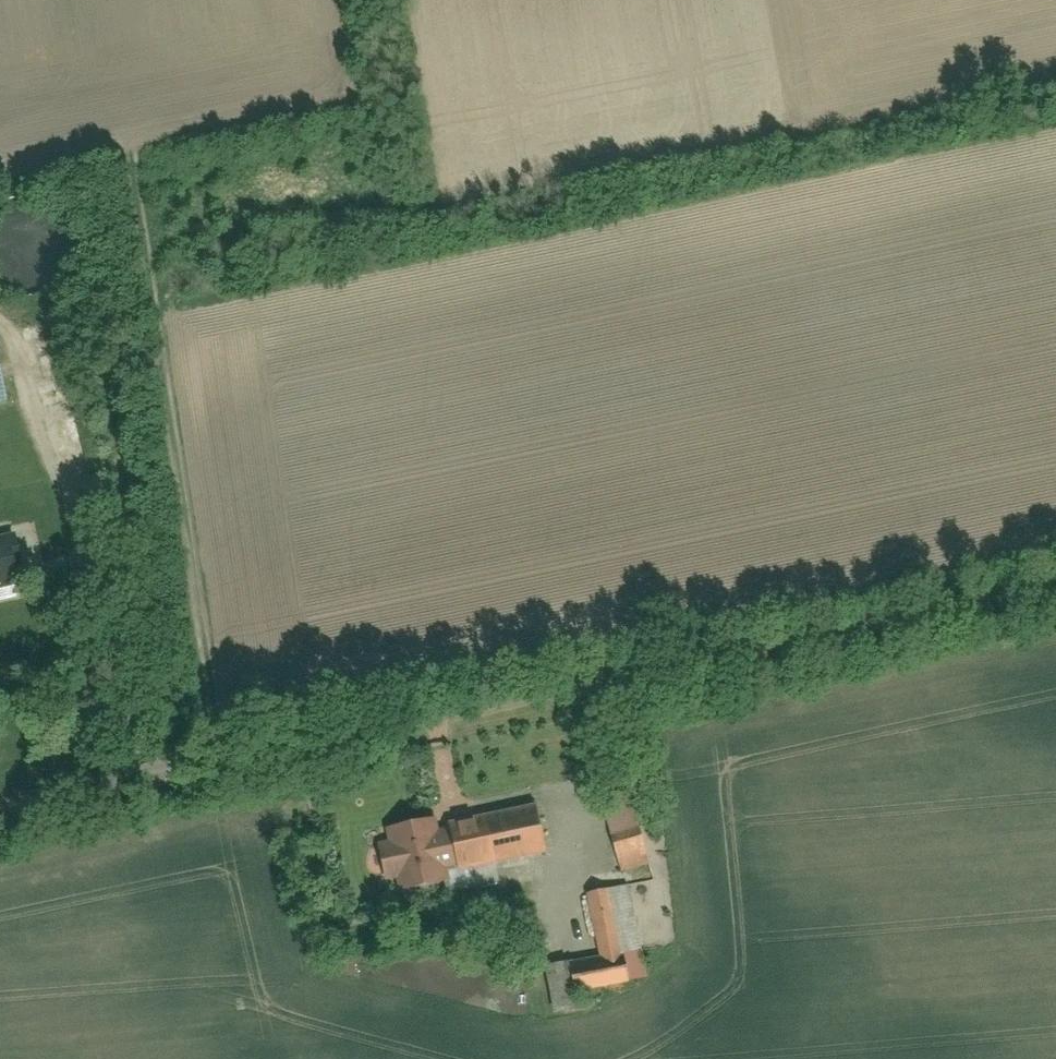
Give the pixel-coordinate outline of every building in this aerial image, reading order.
[(15,596),(13,584),(21,582),(16,563),(23,562),(15,528),(0,532),(0,600),(15,596)] [(622,870),(651,862),(628,786),(599,795),(622,870)] [(457,870),(547,851),(536,800),(446,820),(448,828),(456,865),(457,870)] [(447,867),(456,865),(448,828),(438,830),(435,814),(384,825),(387,838),(377,840),(385,879),(397,876),(400,889),(450,879),(447,867)] [(651,976),(631,878),(582,889),(596,952),(545,963),(555,1012),(580,1006),(577,992),(651,976)]
